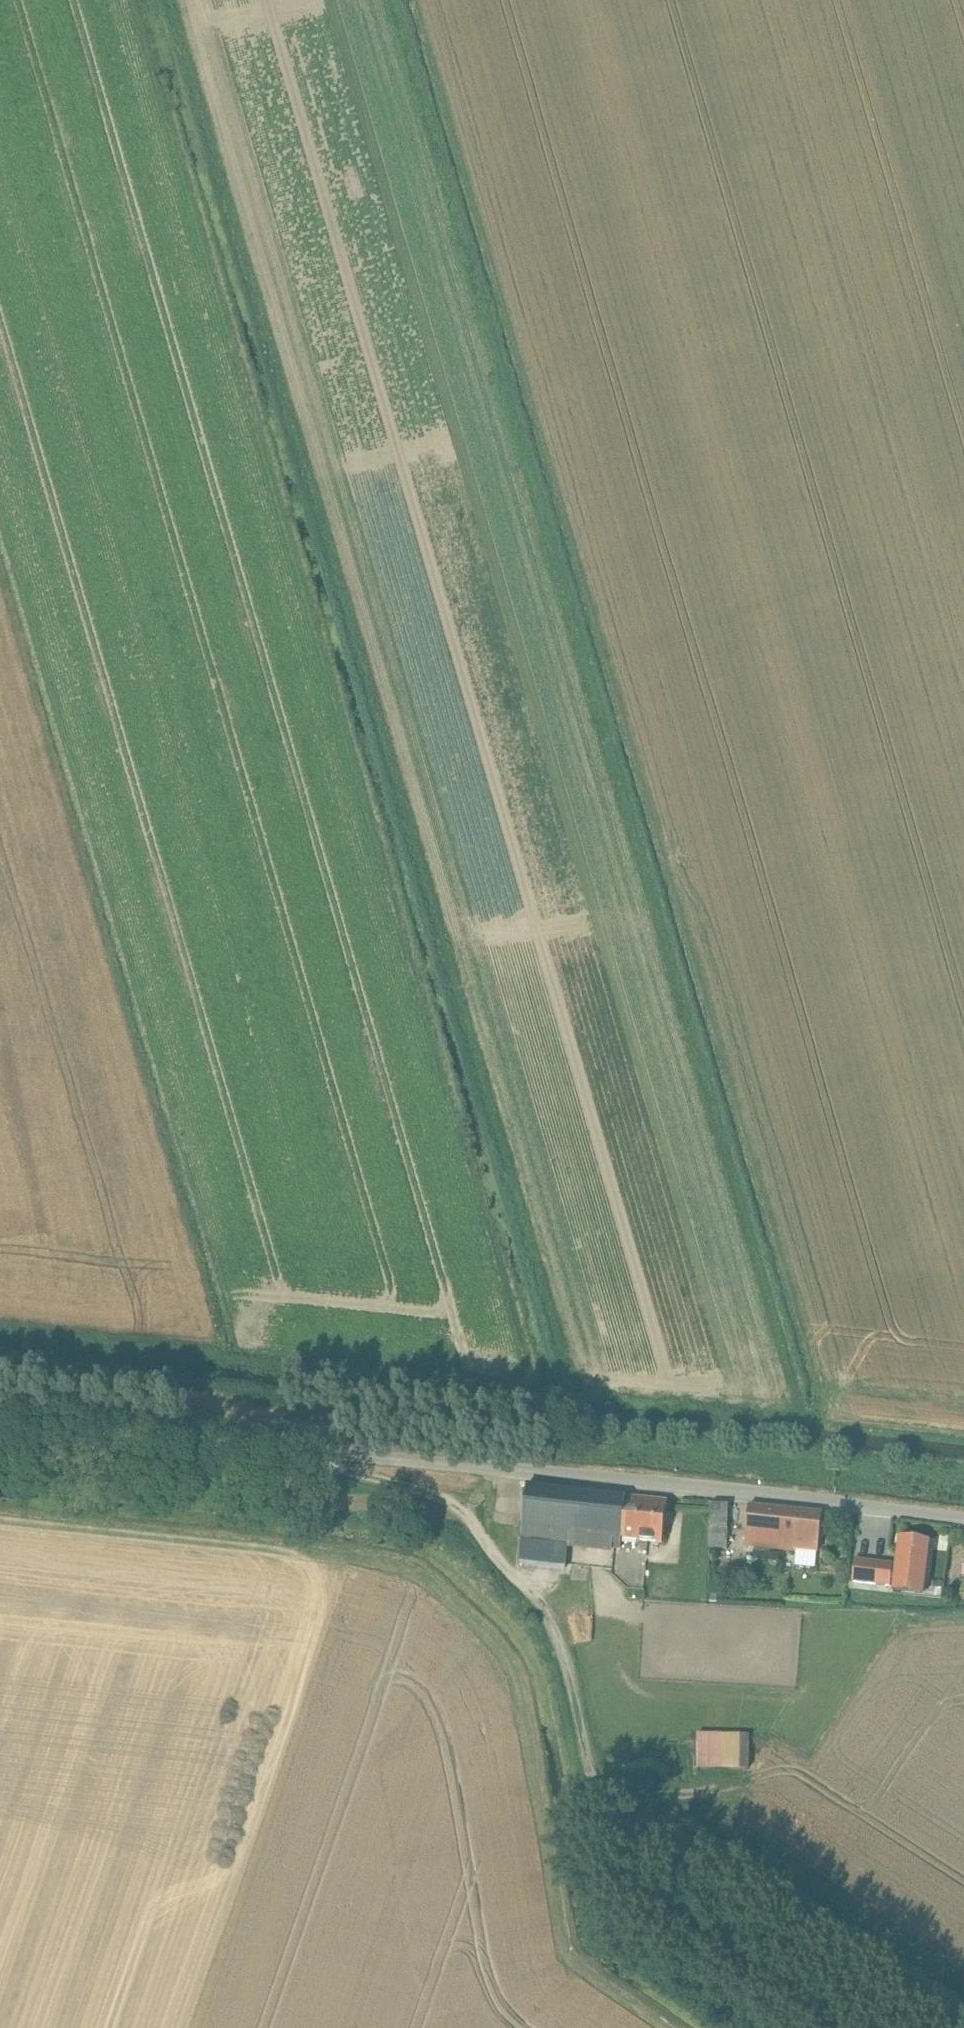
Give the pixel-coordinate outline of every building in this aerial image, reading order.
[(565,1568),(567,1548),(611,1553),(612,1546),(622,1547),(623,1539),(663,1543),(668,1500),(528,1485),(522,1538),(519,1563),(565,1568)] [(710,1528),(709,1548),(728,1549),(729,1529),(730,1505),(711,1504),(709,1528),(710,1528)] [(816,1552),(818,1552),(822,1512),(750,1506),(746,1546),(796,1550),(795,1564),(814,1566),(816,1552)] [(894,1580),(892,1592),(924,1595),(930,1540),(899,1537),(895,1572),(894,1580)] [(777,1574),(779,1554),(754,1551),(752,1571),(777,1574)] [(855,1559),(853,1581),(890,1586),(890,1580),(894,1580),(895,1572),(891,1572),(892,1564),(855,1559)] [(697,1731),(696,1756),(696,1768),(736,1768),(749,1768),(749,1732),(697,1731)]
